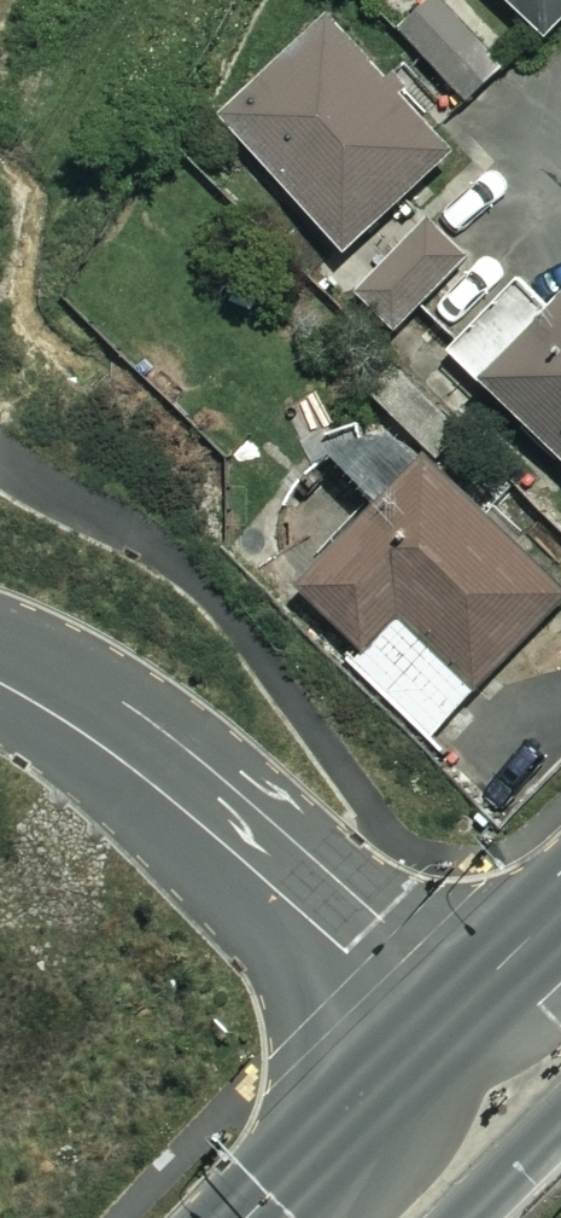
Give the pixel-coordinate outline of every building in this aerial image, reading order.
[(537,33),(560,9),(560,0),(503,0),(537,33)] [(452,155),(336,22),(225,118),(341,252),(452,155)] [(520,276),(450,349),(560,457),(560,309),(557,313),(520,276)] [(383,418),(340,463),(383,505),(302,590),(362,648),(348,663),(432,743),(560,607),(560,588),(383,418)]
